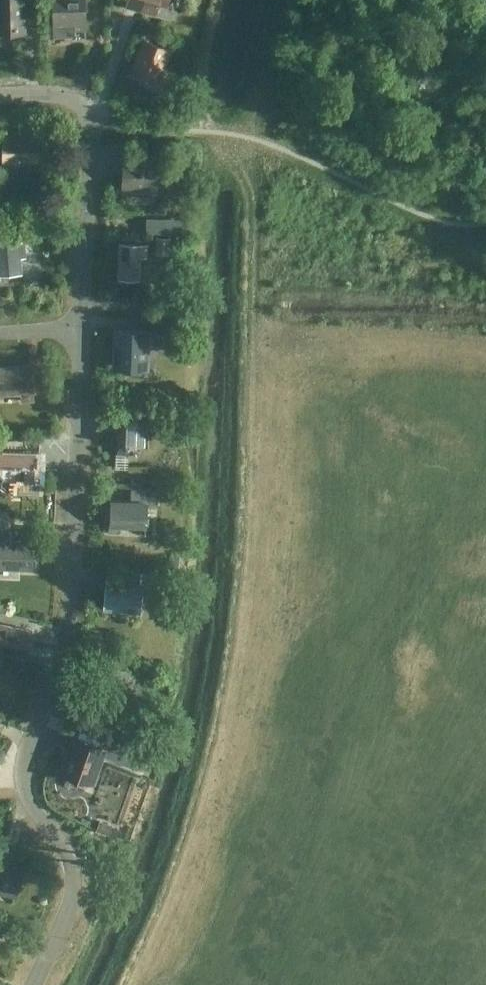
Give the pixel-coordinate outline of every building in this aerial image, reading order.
[(23,31),(22,0),(0,0),(0,26),(22,25),(22,31),(23,31)] [(73,28),(84,27),(84,38),(85,38),(84,0),(52,0),(53,39),(54,39),(54,33),(73,33),(73,28)] [(126,3),(154,11),(157,1),(166,3),(166,0),(127,0),(126,3)] [(163,65),(169,48),(143,38),(131,70),(148,76),(146,80),(160,87),(168,67),(163,65)] [(37,160),(37,132),(3,133),(3,175),(4,175),(4,160),(37,160)] [(154,186),(156,154),(155,154),(155,155),(125,154),(125,153),(124,153),(122,185),(154,186)] [(182,219),(146,217),(145,232),(181,234),(182,219)] [(20,256),(25,255),(23,240),(13,241),(12,229),(2,230),(3,242),(0,242),(0,272),(21,271),(20,256)] [(169,253),(169,236),(155,236),(155,252),(169,253)] [(145,256),(146,244),(120,243),(119,277),(144,278),(144,277),(138,277),(139,256),(145,256)] [(169,319),(146,318),(146,330),(169,331),(169,319)] [(144,363),(144,365),(145,365),(146,331),(117,329),(115,364),(126,365),(126,362),(144,363)] [(33,399),(30,363),(0,366),(0,393),(21,391),(22,399),(33,399)] [(170,411),(170,410),(112,408),(112,409),(118,409),(115,467),(116,467),(117,453),(128,454),(128,444),(145,444),(146,410),(170,411)] [(1,451),(0,451),(0,485),(1,485),(1,477),(36,478),(37,478),(38,452),(37,452),(37,453),(2,451),(1,451)] [(157,489),(147,488),(131,487),(131,499),(110,499),(109,529),(119,530),(119,523),(144,524),(144,534),(145,534),(145,524),(146,524),(147,501),(156,502),(157,489)] [(34,567),(36,540),(10,538),(10,528),(0,527),(0,564),(34,567)] [(108,617),(113,618),(114,617),(109,617),(110,607),(132,610),(133,609),(138,609),(138,610),(139,610),(140,594),(158,596),(160,574),(141,572),(140,584),(121,582),(121,576),(107,574),(104,607),(110,607),(108,617)] [(29,629),(0,623),(0,649),(24,654),(29,629)] [(91,780),(102,747),(75,737),(63,770),(72,774),(73,771),(90,777),(89,780),(91,780)] [(140,752),(110,741),(106,752),(136,763),(140,752)] [(23,864),(22,864),(21,864),(0,859),(0,890),(13,893),(11,903),(12,903),(23,864)]
